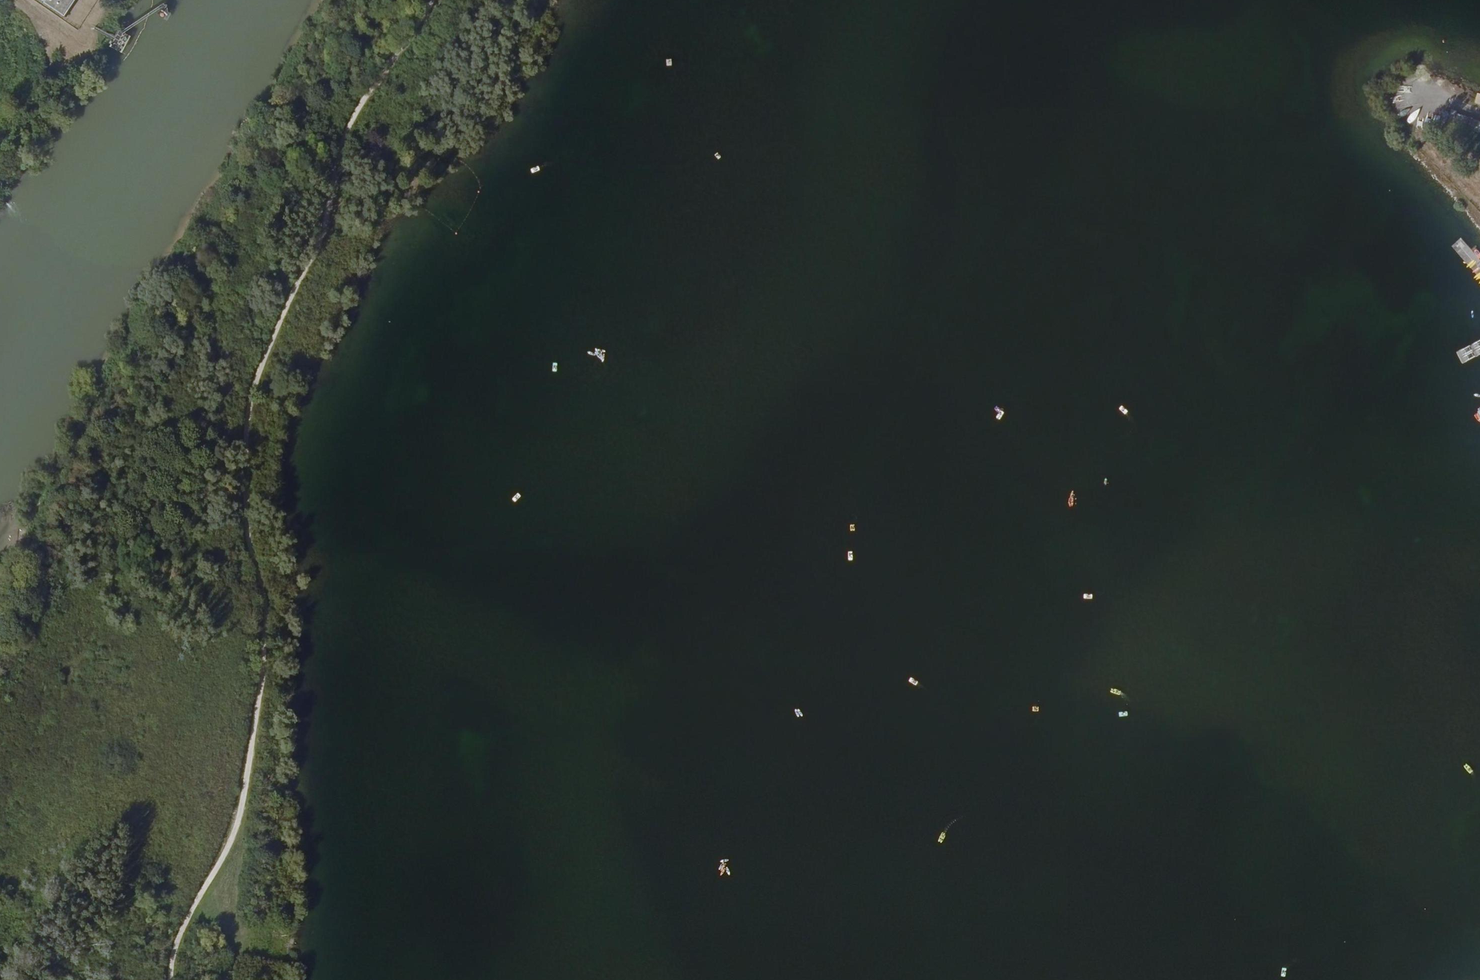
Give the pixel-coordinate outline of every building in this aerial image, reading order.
[(78,0),(45,0),(47,1),(47,2),(68,16),(78,0)] [(1454,122),(1479,133),(1479,122),(1458,112),(1454,122)]
